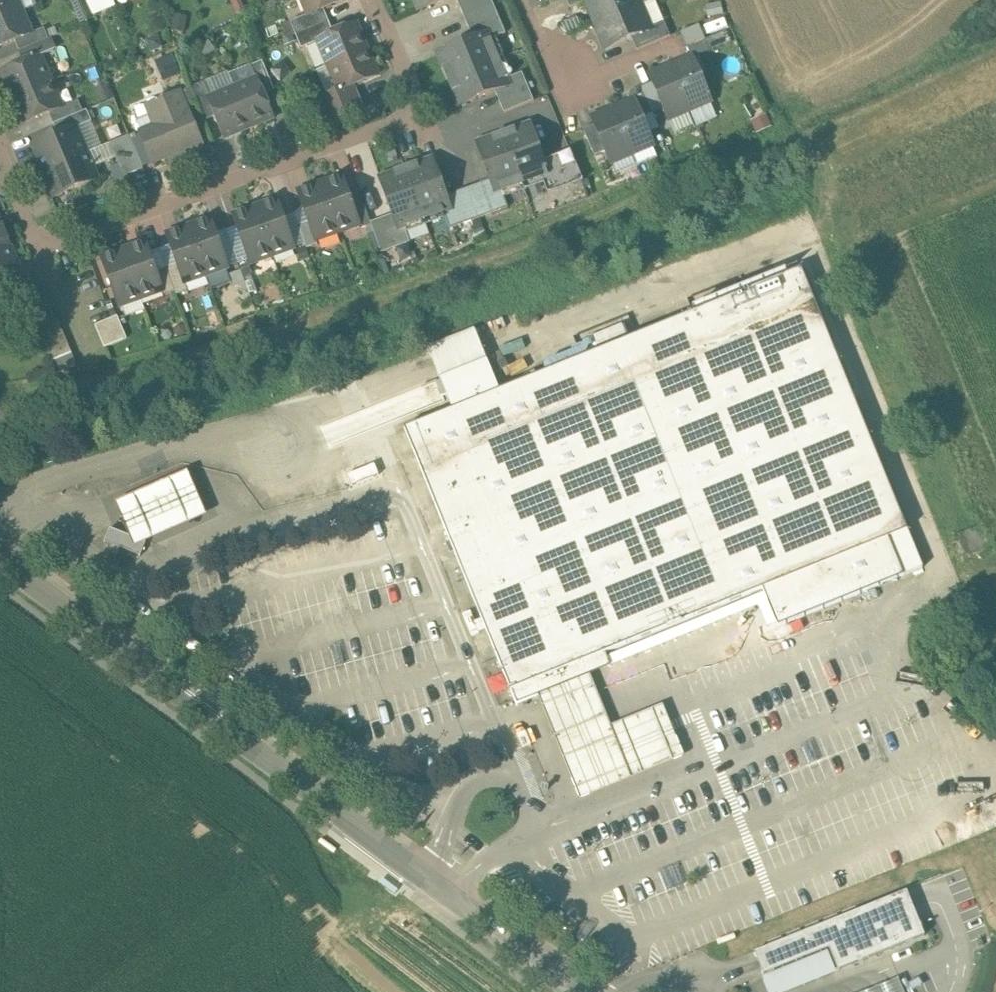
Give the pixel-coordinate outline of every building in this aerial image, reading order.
[(17,0),(0,0),(0,21),(22,11),(17,0)] [(80,21),(91,16),(84,0),(71,0),(80,21)] [(307,15),(308,16),(324,9),(346,0),(301,0),(307,15)] [(419,10),(443,0),(415,0),(419,10)] [(464,17),(494,5),(492,0),(457,0),(464,17)] [(586,1),(596,24),(640,5),(638,0),(586,0),(586,1)] [(494,5),(464,17),(474,39),(487,33),(490,40),(506,33),(494,5)] [(640,5),(596,24),(606,48),(632,38),(651,30),(650,29),(640,5)] [(324,9),(308,16),(307,15),(290,22),(296,35),(329,21),(324,9)] [(0,21),(0,46),(15,40),(31,34),(22,11),(0,21)] [(329,21),(296,35),(302,48),(319,41),(318,40),(334,33),(329,21)] [(664,23),(650,29),(651,30),(632,38),(637,50),(670,36),(664,23)] [(334,33),(318,40),(319,41),(329,65),(367,50),(356,24),(334,33)] [(31,34),(15,40),(20,51),(49,39),(44,28),(31,34)] [(474,39),(438,54),(449,80),(498,59),(490,40),(487,33),(474,39)] [(49,39),(20,51),(25,62),(40,56),(53,50),(49,39)] [(367,50),(329,65),(339,91),(340,91),(353,86),(378,75),(367,50)] [(158,58),(162,77),(180,73),(175,54),(158,58)] [(25,62),(2,72),(13,97),(51,82),(40,56),(25,62)] [(710,101),(692,57),(671,66),(690,110),(710,101)] [(498,59),(449,80),(459,105),(509,85),(506,79),(498,59)] [(275,90),(263,61),(252,65),(257,79),(264,95),(275,90)] [(671,66),(650,75),(664,108),(669,118),(690,110),(671,66)] [(522,72),(506,79),(509,85),(495,91),(504,113),(534,100),(522,72)] [(264,95),(257,79),(235,88),(251,126),(273,117),(264,95)] [(51,82),(13,97),(24,123),(49,113),(62,107),(51,82)] [(204,82),(191,88),(205,121),(216,116),(209,99),(210,98),(204,82)] [(653,82),(642,87),(653,113),(664,108),(653,82)] [(353,86),(340,91),(339,91),(320,99),(330,123),(363,109),(362,108),(353,86)] [(653,113),(642,87),(630,92),(634,101),(642,117),(653,113)] [(210,98),(209,99),(216,116),(225,137),(251,126),(235,88),(210,98)] [(180,92),(147,106),(156,126),(141,133),(153,162),(201,142),(180,92)] [(62,107),(49,113),(54,124),(83,112),(79,101),(62,107)] [(642,117),(634,101),(613,109),(632,153),(653,144),(642,117)] [(613,109),(593,118),(595,124),(606,150),(611,162),(632,153),(613,109)] [(83,112),(54,124),(59,135),(77,127),(77,128),(92,121),(87,110),(83,112)] [(530,124),(504,134),(522,184),(542,177),(548,175),(543,160),(530,124)] [(606,150),(595,124),(584,129),(595,155),(606,150)] [(59,135),(33,146),(40,162),(42,161),(46,170),(87,153),(77,128),(77,127),(59,135)] [(153,162),(141,133),(130,137),(143,167),(153,162)] [(504,134),(478,143),(491,179),(496,193),(502,191),(522,184),(504,134)] [(130,137),(129,136),(111,143),(125,176),(143,169),(143,167),(130,137)] [(571,150),(543,160),(548,175),(542,177),(548,193),(583,180),(571,150)] [(87,153),(46,170),(50,180),(48,180),(55,197),(98,179),(93,167),(95,166),(94,164),(92,165),(87,153)] [(432,159),(406,169),(424,219),(445,212),(451,210),(446,195),(432,159)] [(424,219),(406,169),(380,178),(393,214),(398,228),(404,226),(424,219)] [(352,206),(341,176),(330,180),(330,182),(321,186),(338,233),(359,225),(352,206)] [(491,179),(468,187),(479,218),(508,207),(502,191),(496,193),(491,179)] [(321,186),(311,189),(311,187),(299,191),(316,240),(338,233),(321,186)] [(468,187),(446,195),(451,210),(445,212),(450,228),(479,218),(468,187)] [(276,199),(265,204),(265,205),(256,209),(273,256),(294,248),(276,199)] [(363,202),(352,206),(359,225),(360,229),(371,224),(371,222),(363,202)] [(273,256),(256,209),(246,212),(246,210),(234,214),(251,263),(273,256)] [(393,214),(371,222),(371,224),(382,253),(410,242),(404,226),(398,228),(393,214)] [(210,219),(198,223),(199,225),(189,228),(206,275),(228,268),(210,219)] [(206,275),(189,228),(180,232),(179,230),(168,234),(178,264),(185,283),(206,275)] [(0,236),(0,269),(17,262),(5,234),(0,236)] [(156,272),(145,242),(133,246),(134,248),(124,252),(141,299),(162,291),(156,272)] [(124,252),(115,255),(114,253),(103,257),(120,306),(141,299),(124,252)] [(185,283),(178,264),(167,268),(175,291),(176,295),(188,291),(185,283)] [(453,406),(403,429),(428,482),(518,702),(541,691),(585,793),(688,754),(666,701),(617,720),(593,662),(743,600),(766,589),(781,622),(926,564),(807,267),(502,387),(491,358),(442,377),(453,406)] [(175,291),(167,268),(156,272),(162,291),(164,295),(175,291)] [(118,316),(96,326),(100,337),(122,328),(118,316)] [(58,320),(36,329),(41,340),(63,331),(58,320)] [(122,328),(100,337),(105,348),(127,338),(122,328)] [(63,331),(41,340),(45,351),(67,342),(63,331)] [(67,342),(45,351),(50,362),(72,353),(67,342)] [(269,498),(351,463),(333,422),(252,457),(269,498)] [(116,503),(132,538),(132,537),(140,540),(140,542),(144,543),(206,516),(188,472),(116,503)] [(140,540),(132,537),(132,538),(124,535),(120,545),(128,549),(140,553),(144,543),(140,542),(140,540)] [(128,549),(117,545),(114,553),(125,557),(128,549)] [(907,891),(821,926),(755,953),(764,975),(829,948),(838,971),(887,951),(925,935),(907,891)] [(764,975),(771,991),(786,991),(838,971),(829,948),(764,975)] [(883,982),(897,977),(889,957),(875,962),(883,982)] [(863,991),(914,991),(909,976),(863,991)]
